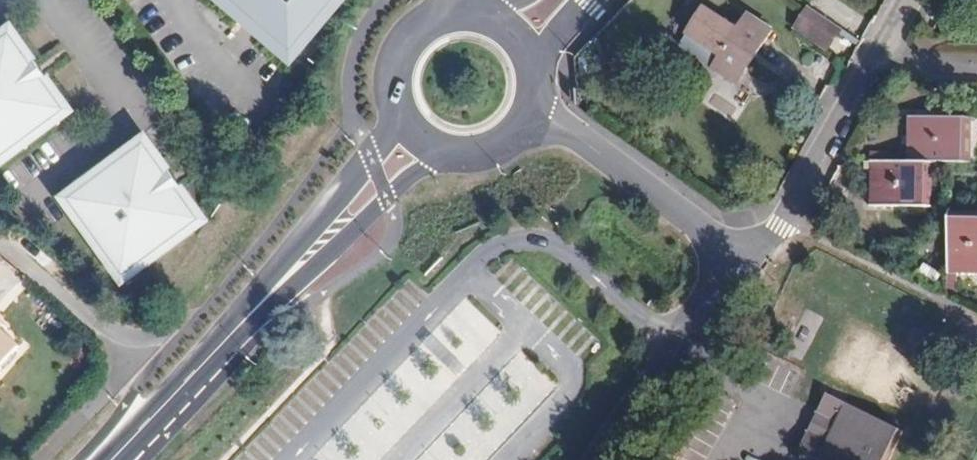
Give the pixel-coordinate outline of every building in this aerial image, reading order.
[(289,56),(352,0),(237,0),(289,56)] [(720,59),(738,32),(703,7),(685,33),(720,59)] [(842,32),(810,9),(794,30),(826,53),(842,32)] [(70,109),(10,24),(0,31),(0,158),(70,109)] [(908,153),(929,154),(965,155),(967,110),(910,108),(908,153)] [(202,219),(143,136),(59,195),(118,278),(202,219)] [(929,154),(908,153),(870,153),(869,198),(927,200),(929,154)] [(945,207),(943,264),(976,267),(976,208),(945,207)] [(461,333),(480,312),(466,299),(447,320),(461,333)] [(16,352),(0,337),(0,368),(16,352)] [(817,399),(785,456),(793,459),(877,459),(889,437),(817,399)]
